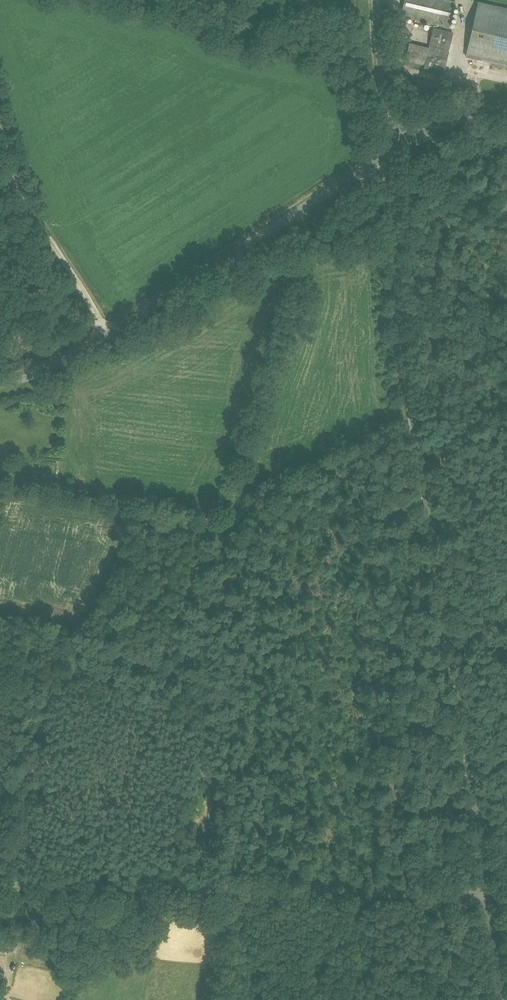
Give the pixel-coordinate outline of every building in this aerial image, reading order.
[(401,16),(449,27),(455,1),(449,0),(405,0),(401,16)] [(478,3),(465,57),(506,67),(506,9),(478,3)] [(452,16),(455,22),(462,18),(459,13),(452,16)] [(425,65),(424,69),(443,74),(448,51),(441,49),(441,48),(449,50),(452,33),(433,29),(429,45),(437,47),(436,48),(429,46),(428,49),(409,44),(405,61),(425,65)]
